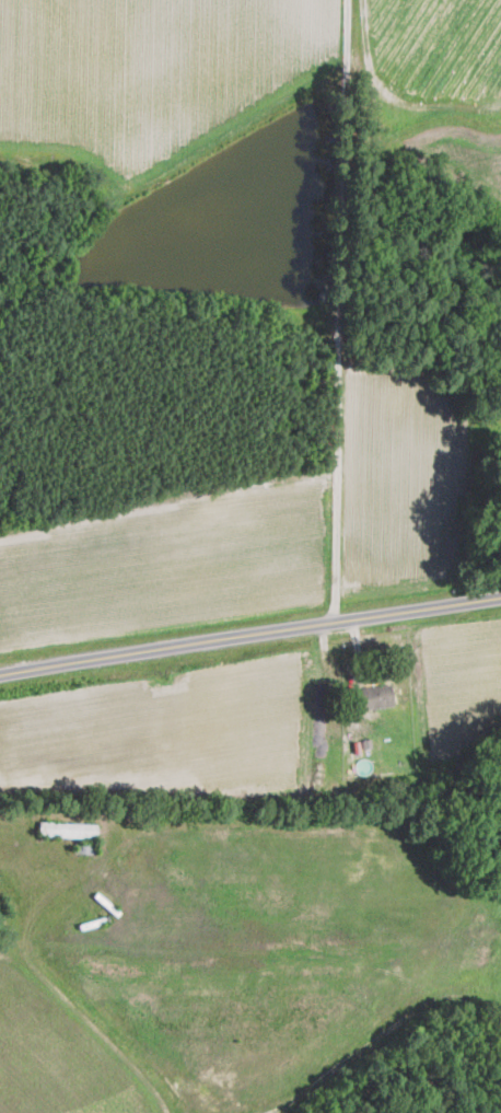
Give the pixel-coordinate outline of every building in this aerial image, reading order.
[(358,709),(393,706),(391,684),(356,687),(358,709)] [(97,823),(38,822),(38,837),(97,838),(97,823)]
